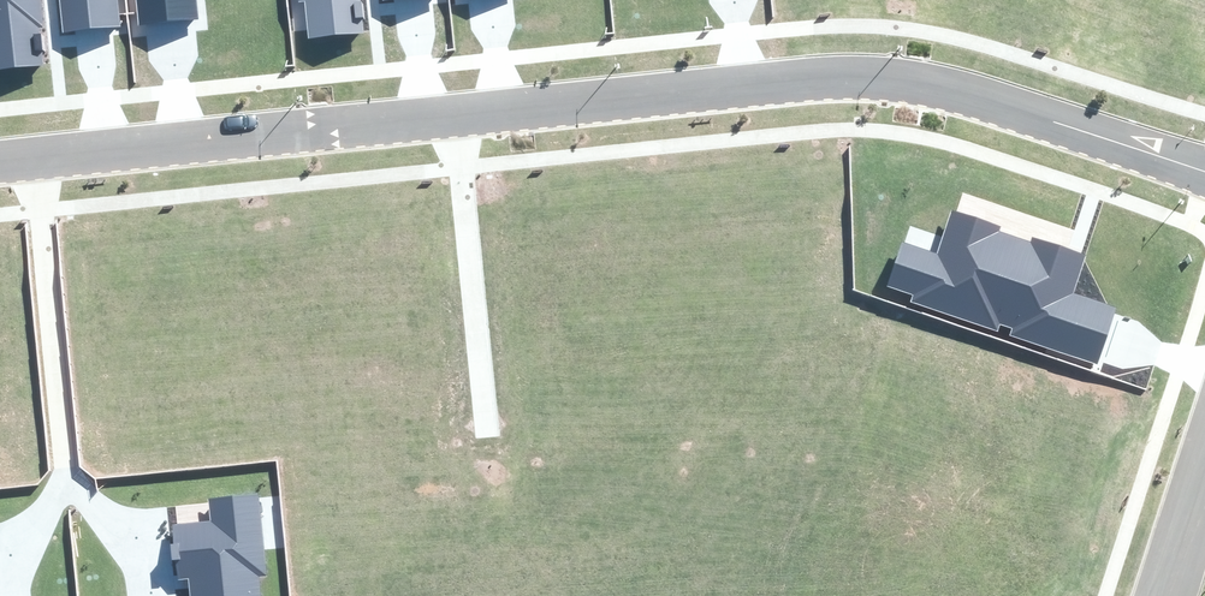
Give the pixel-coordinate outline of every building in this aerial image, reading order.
[(1,75),(58,69),(50,0),(0,0),(0,64),(1,75)] [(76,39),(122,33),(118,0),(71,0),(76,39)] [(158,32),(215,26),(212,0),(154,0),(158,32)] [(326,44),(383,37),(378,0),(321,0),(326,44)] [(919,233),(902,286),(922,293),(919,302),(1112,366),(1131,311),(1087,296),(1099,261),(963,215),(953,245),(919,233)] [(121,512),(130,595),(277,595),(275,581),(279,580),(270,496),(221,501),(223,523),(171,529),(169,507),(121,512)]
